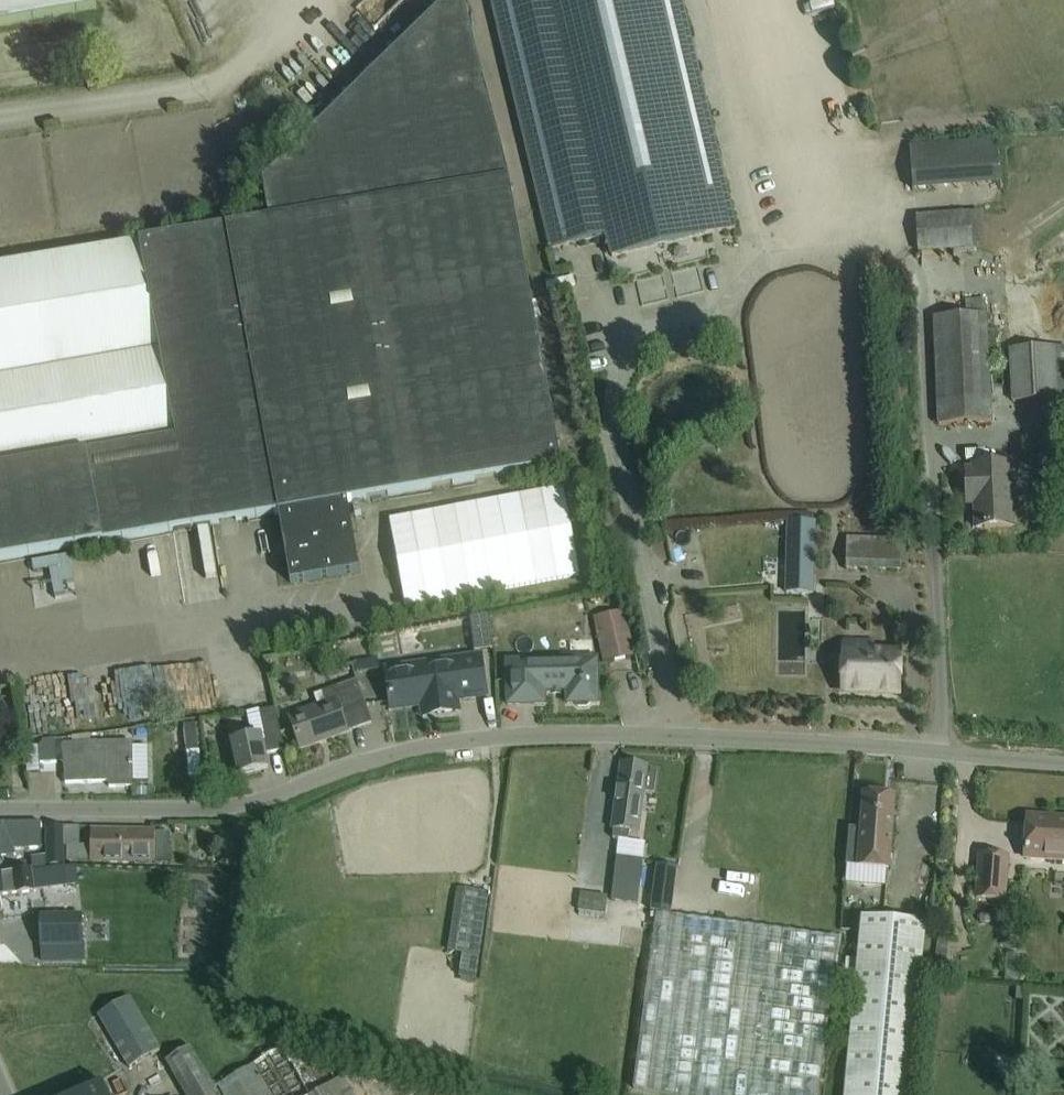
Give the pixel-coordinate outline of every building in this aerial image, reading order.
[(277,511),(289,583),(358,572),(345,499),(559,462),(509,180),(461,0),(447,0),(261,182),(267,217),(0,264),(0,560),(277,511)] [(96,9),(95,0),(0,0),(0,26),(96,9)] [(550,250),(606,237),(611,258),(734,228),(680,0),(491,0),(550,250)] [(999,182),(996,139),(909,146),(913,189),(999,182)] [(984,249),(982,212),(914,215),(916,252),(984,249)] [(662,280),(662,258),(649,258),(649,280),(662,280)] [(1046,283),(1063,279),(1063,266),(1044,270),(1046,283)] [(968,275),(951,278),(953,292),(971,289),(968,275)] [(991,422),(990,400),(984,300),(964,301),(965,316),(932,318),(938,425),(991,422)] [(1007,348),(1010,400),(1063,398),(1063,345),(1007,348)] [(973,490),(974,504),(975,528),(1012,526),(1009,465),(972,466),(972,469),(966,470),(967,490),(973,490)] [(815,521),(787,520),(785,592),(813,593),(815,521)] [(901,540),(879,539),(846,538),(845,568),(900,569),(901,540)] [(624,609),(593,616),(603,663),(634,656),(624,609)] [(469,618),(473,651),(491,649),(488,614),(469,618)] [(410,617),(393,623),(399,637),(415,631),(410,617)] [(844,640),(844,653),(843,692),(897,693),(898,654),(872,654),(872,641),(844,640)] [(147,647),(125,648),(126,685),(148,684),(147,647)] [(435,703),(437,714),(458,711),(457,700),(485,696),(479,655),(423,663),(424,669),(386,674),(388,688),(391,710),(435,703)] [(597,703),(596,681),(596,659),(512,661),(513,678),(506,678),(507,705),(544,704),(544,691),(566,690),(566,703),(597,703)] [(692,671),(680,675),(684,688),(696,685),(692,671)] [(325,738),(326,740),(346,732),(345,731),(370,722),(355,680),(314,695),(318,706),(288,716),(300,749),(319,742),(318,741),(325,738)] [(279,732),(274,708),(259,712),(264,735),(231,742),(233,753),(238,775),(267,769),(264,754),(283,750),(279,732)] [(195,724),(183,725),(185,751),(198,750),(195,724)] [(38,763),(56,762),(54,740),(43,741),(38,750),(38,763)] [(131,743),(63,745),(64,761),(64,783),(108,782),(108,787),(132,786),(132,781),(147,781),(147,745),(131,746),(131,743)] [(655,771),(646,769),(647,767),(620,763),(610,830),(612,830),(611,839),(627,842),(628,832),(637,833),(643,791),(652,793),(655,771)] [(146,787),(136,787),(136,795),(146,795),(146,787)] [(851,828),(847,866),(887,869),(888,854),(891,819),(893,797),(864,795),(863,817),(862,829),(851,828)] [(1027,823),(1026,845),(1025,858),(1063,861),(1063,818),(1051,817),(1051,825),(1027,823)] [(0,823),(0,856),(12,855),(12,848),(41,848),(40,823),(0,823)] [(79,826),(62,826),(62,827),(63,862),(168,862),(168,831),(91,830),(91,846),(79,845),(79,826)] [(63,865),(63,862),(62,827),(45,827),(46,849),(46,865),(63,865)] [(668,842),(666,890),(686,890),(688,843),(668,842)] [(978,853),(974,899),(1003,901),(1007,855),(978,853)] [(614,857),(609,900),(637,903),(641,860),(614,857)] [(74,865),(29,871),(30,882),(65,877),(66,887),(76,886),(74,865)] [(32,892),(30,882),(29,871),(13,873),(0,870),(0,896),(32,892)] [(579,894),(576,915),(603,918),(606,898),(579,894)] [(654,913),(631,1087),(668,1094),(816,1094),(837,937),(654,913)] [(82,946),(82,914),(39,915),(40,946),(82,946)] [(844,1094),(908,1094),(924,922),(861,916),(844,1094)] [(944,977),(947,941),(935,940),(932,976),(944,977)] [(1019,955),(1005,953),(1002,979),(1016,981),(1019,955)] [(127,997),(97,1015),(128,1068),(159,1050),(134,1008),(127,997)] [(214,1088),(190,1047),(165,1061),(183,1091),(185,1094),(217,1094),(214,1088)] [(217,1086),(222,1094),(355,1094),(343,1075),(310,1094),(290,1060),(288,1061),(280,1048),(217,1086)] [(67,1094),(107,1094),(101,1081),(67,1094)]
